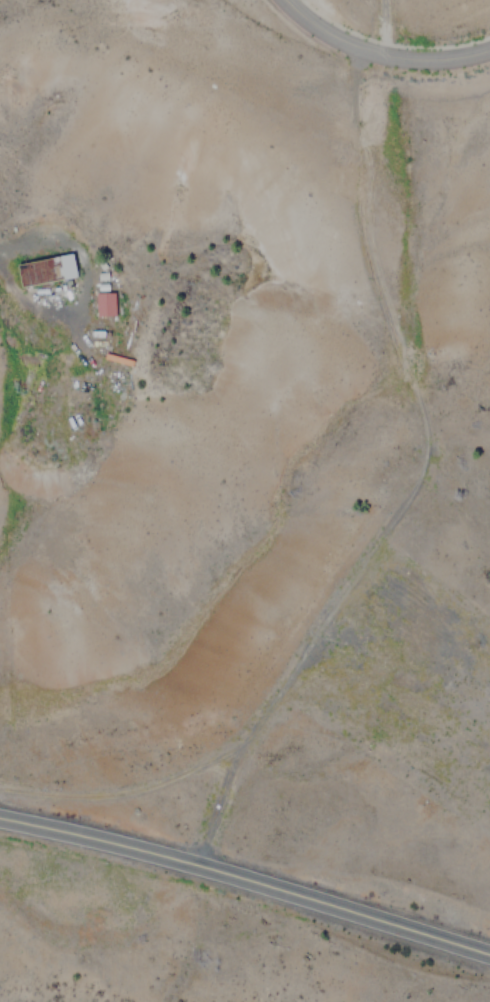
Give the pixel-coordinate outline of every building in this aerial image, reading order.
[(77,277),(73,254),(18,265),(22,287),(77,277)] [(114,293),(95,294),(96,317),(115,316),(114,293)]
